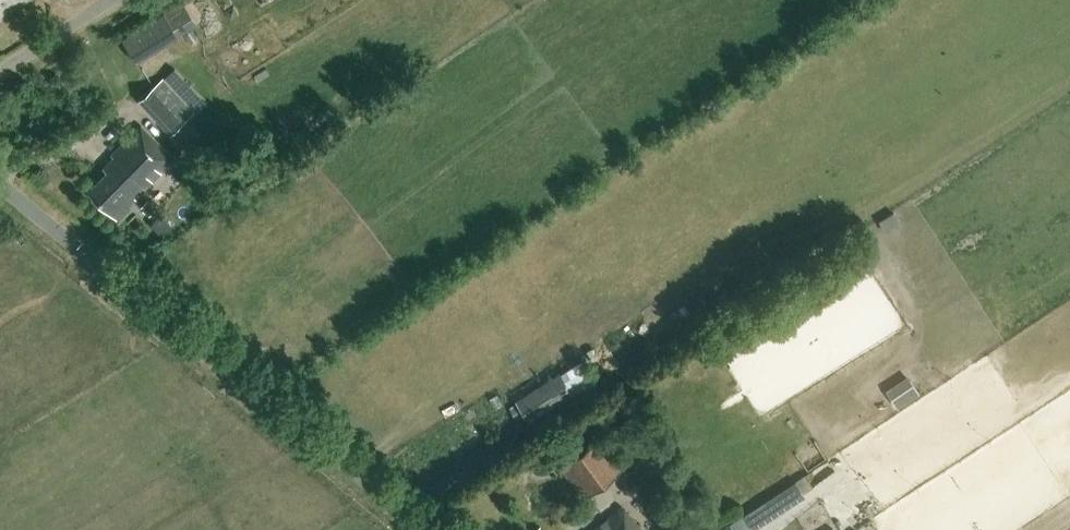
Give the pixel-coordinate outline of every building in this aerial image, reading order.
[(23,0),(0,0),(0,15),(23,0)] [(183,2),(160,16),(174,39),(196,25),(183,2)] [(162,76),(139,99),(170,132),(194,109),(173,88),(176,85),(169,77),(166,80),(162,76)] [(112,219),(169,161),(136,129),(108,157),(115,163),(86,193),(112,219)] [(159,212),(150,202),(141,210),(151,220),(159,212)] [(603,393),(581,358),(515,399),(537,434),(603,393)] [(896,406),(918,391),(907,374),(884,388),(896,406)] [(583,496),(628,461),(604,431),(559,465),(583,496)] [(736,529),(743,529),(751,524),(755,529),(776,515),(805,495),(794,479),(765,498),(730,522),(736,529)] [(619,510),(595,529),(636,529),(619,510)]
